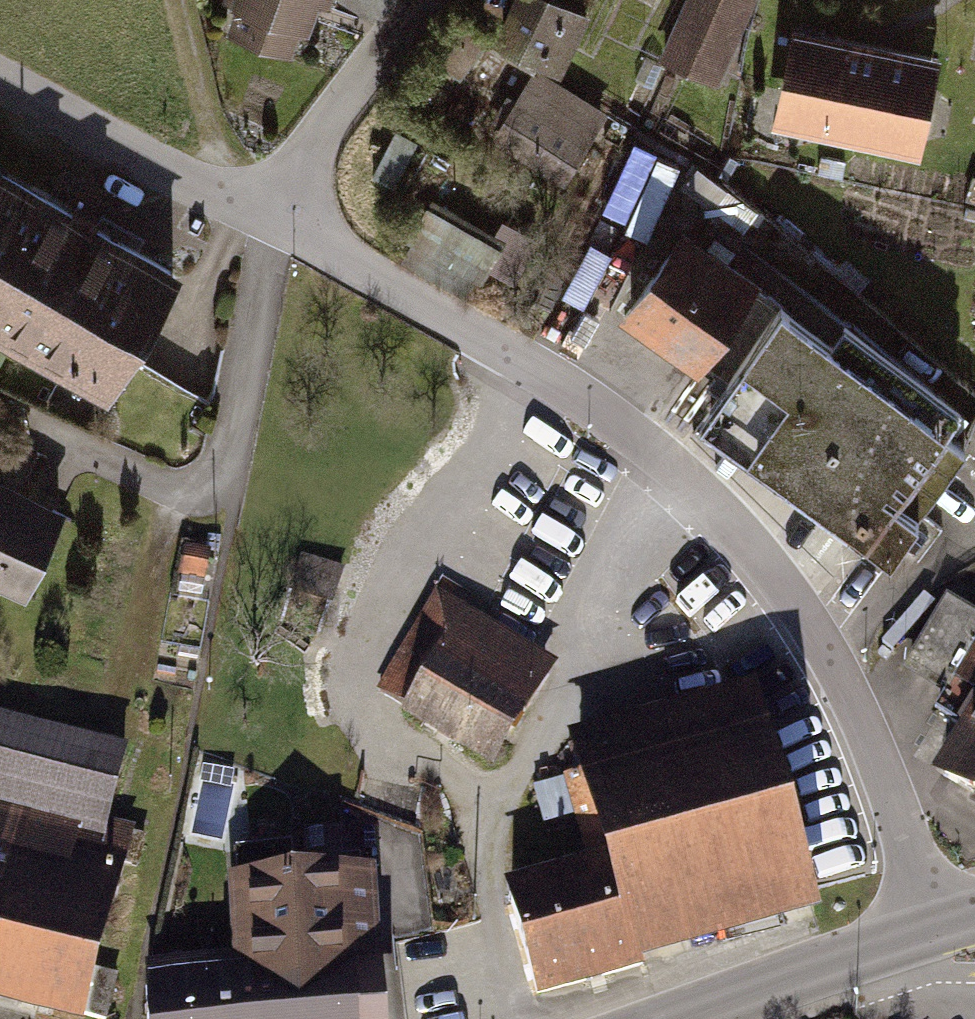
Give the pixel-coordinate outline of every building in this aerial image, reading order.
[(234,30),(300,52),(312,19),(321,22),(328,0),(244,0),(234,30)] [(581,0),(519,0),(502,39),(566,66),(592,5),(581,0)] [(667,50),(726,78),(762,0),(690,0),(667,50)] [(930,54),(781,25),(760,127),(909,157),(930,54)] [(553,187),(612,117),(571,82),(565,88),(546,72),(492,135),(553,187)] [(400,137),(376,176),(397,189),(421,149),(400,137)] [(0,154),(0,331),(116,394),(192,255),(2,151),(0,154)] [(508,247),(430,206),(410,245),(417,249),(409,265),(470,297),(479,281),(487,286),(508,247)] [(693,218),(632,307),(735,378),(796,289),(693,218)] [(796,289),(735,378),(706,419),(902,554),(974,448),(974,436),(957,424),(969,408),(796,289)] [(0,476),(0,583),(35,599),(74,509),(0,476)] [(345,567),(306,549),(288,589),(327,607),(345,567)] [(558,661),(441,593),(380,697),(496,765),(558,661)] [(947,717),(970,730),(944,774),(974,793),(974,670),(947,717)] [(513,881),(543,997),(836,920),(774,681),(578,732),(611,855),(513,881)] [(0,952),(0,1010),(36,1018),(104,1018),(149,847),(122,840),(144,752),(0,716),(0,809),(35,818),(0,952)] [(0,809),(0,952),(35,818),(0,809)] [(156,1018),(403,1018),(399,959),(388,959),(382,867),(326,870),(324,842),(280,844),(282,872),(233,875),(238,964),(153,968),(156,1018)]
